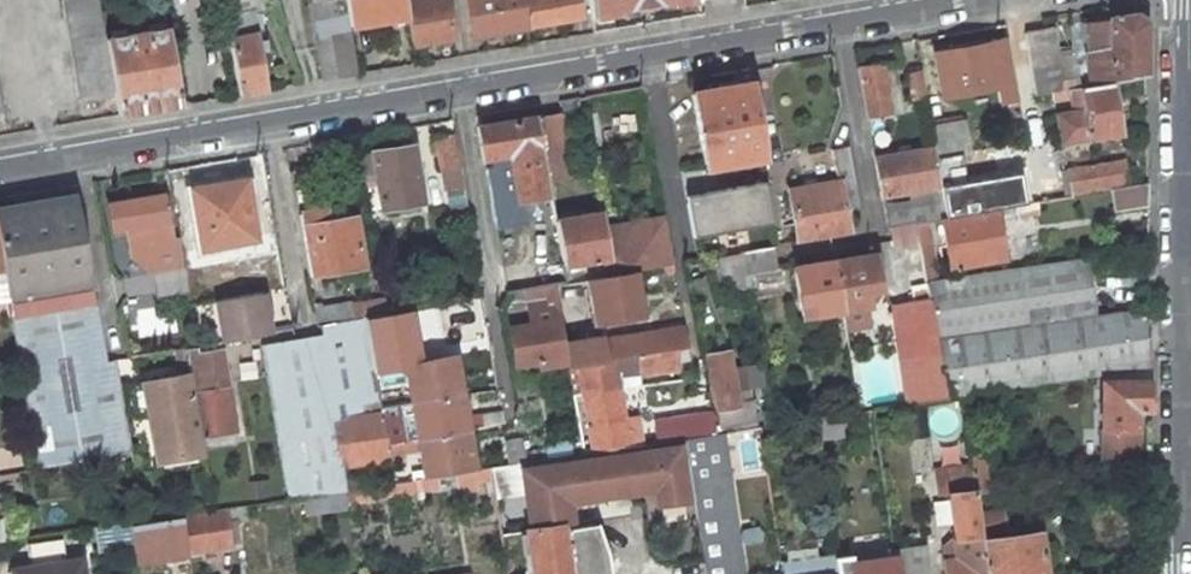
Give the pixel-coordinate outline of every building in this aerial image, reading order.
[(114,91),(105,39),(99,0),(64,0),(80,97),(114,91)] [(222,1),(238,95),(265,90),(253,13),(261,11),(259,0),(231,0),(222,1)] [(322,80),(357,73),(349,26),(345,0),(308,0),(322,80)] [(406,0),(345,0),(349,26),(407,17),(409,17),(406,2),(406,0)] [(409,17),(407,17),(412,45),(454,38),(448,0),(417,0),(406,2),(409,17)] [(527,25),(523,0),(466,0),(472,35),(527,25)] [(580,16),(577,0),(523,0),(527,25),(580,16)] [(592,17),(616,13),(615,10),(673,0),(589,0),(592,17)] [(1080,87),(1110,82),(1146,76),(1145,22),(1135,14),(1082,24),(1086,64),(1076,65),(1077,77),(1063,80),(1057,48),(1054,28),(1024,33),(1035,95),(1070,89),(1080,87)] [(1074,45),(1076,65),(1086,64),(1082,24),(1072,26),(1074,45)] [(180,105),(167,28),(105,39),(114,91),(118,117),(180,105)] [(992,50),(994,50),(993,41),(958,48),(959,54),(935,58),(942,98),(999,87),(992,50)] [(1077,77),(1076,65),(1074,45),(1057,48),(1063,80),(1077,77)] [(893,61),(859,67),(868,119),(892,115),(887,87),(897,85),(893,61)] [(925,97),(920,70),(907,73),(912,100),(925,97)] [(299,75),(292,76),(294,85),(300,83),(299,75)] [(705,168),(764,158),(751,81),(693,92),(705,168)] [(1118,133),(1110,82),(1080,87),(1084,111),(1074,113),(1058,116),(1062,142),(1118,133)] [(897,85),(887,87),(892,115),(902,113),(897,85)] [(1080,87),(1070,89),(1074,113),(1084,111),(1080,87)] [(537,117),(542,148),(566,144),(560,113),(537,117)] [(517,200),(550,194),(542,148),(537,117),(477,127),(483,159),(511,154),(513,167),(511,167),(517,200)] [(962,119),(931,125),(937,156),(968,150),(962,119)] [(453,133),(434,138),(445,193),(448,192),(464,189),(453,133)] [(423,203),(413,144),(371,150),(372,152),(360,154),(366,188),(378,187),(382,211),(423,203)] [(838,182),(788,190),(797,243),(850,235),(846,209),(859,207),(848,147),(832,150),(838,182)] [(941,187),(934,148),(875,158),(881,196),(914,191),(914,196),(909,197),(910,202),(886,206),(890,227),(914,223),(927,220),(941,218),(947,217),(941,187)] [(1071,193),(1127,185),(1123,159),(1066,169),(1071,193)] [(310,169),(289,173),(307,275),(362,266),(353,211),(345,213),(347,219),(326,223),(324,210),(317,211),(310,169)] [(941,187),(947,217),(994,208),(1014,205),(1028,202),(1023,172),(941,187)] [(227,241),(255,236),(246,179),(191,189),(201,249),(228,244),(227,241)] [(1112,210),(1148,205),(1148,183),(1109,190),(1112,210)] [(464,189),(448,192),(452,211),(467,207),(464,189)] [(163,196),(108,205),(113,232),(126,230),(127,237),(129,248),(160,242),(157,225),(168,223),(163,196)] [(75,197),(0,210),(0,258),(7,298),(10,317),(12,317),(39,466),(129,450),(114,361),(104,363),(75,197)] [(1014,205),(1017,218),(1037,214),(1036,201),(1028,202),(1014,205)] [(344,206),(324,210),(326,223),(347,219),(345,213),(344,206)] [(766,207),(713,216),(715,231),(720,256),(744,252),(773,247),(766,207)] [(950,267),(1003,258),(994,208),(947,217),(941,218),(950,267)] [(599,213),(555,221),(563,265),(571,264),(607,259),(604,243),(609,241),(612,237),(611,231),(607,229),(602,230),(599,213)] [(938,281),(927,220),(914,223),(917,243),(925,283),(938,281)] [(157,225),(160,242),(171,240),(168,223),(157,225)] [(917,243),(914,223),(890,227),(893,247),(917,243)] [(126,230),(113,232),(114,239),(127,237),(126,230)] [(456,250),(474,248),(471,231),(453,234),(456,250)] [(744,253),(748,274),(777,268),(773,247),(744,252),(744,253)] [(744,253),(717,258),(724,296),(751,290),(748,274),(744,253)] [(875,254),(834,261),(843,310),(868,306),(866,291),(881,288),(875,254)] [(597,264),(598,270),(589,271),(590,279),(633,272),(631,258),(597,264)] [(1094,297),(1087,259),(938,281),(925,283),(925,285),(935,340),(1095,317),(1091,297),(1094,297)] [(843,310),(834,261),(794,268),(803,318),(843,310)] [(574,282),(571,264),(563,265),(563,266),(566,283),(567,284),(574,282)] [(674,272),(672,264),(664,266),(666,273),(674,272)] [(197,266),(184,268),(188,291),(201,289),(197,266)] [(552,285),(566,283),(563,266),(527,273),(530,289),(552,285)] [(188,292),(188,291),(184,268),(184,267),(152,272),(157,297),(188,292)] [(598,323),(641,315),(634,271),(633,272),(590,279),(589,279),(598,323)] [(771,290),(768,271),(754,273),(758,292),(771,290)] [(584,280),(592,324),(598,323),(589,279),(584,280)] [(561,320),(552,285),(530,289),(525,291),(527,307),(531,306),(548,304),(551,322),(534,325),(510,329),(516,364),(557,357),(566,356),(565,346),(561,320)] [(914,300),(890,305),(904,406),(923,403),(945,399),(935,340),(925,285),(911,287),(914,300)] [(269,333),(261,292),(217,300),(224,342),(269,333)] [(387,313),(385,299),(352,305),(354,319),(364,317),(387,313)] [(351,301),(314,307),(317,326),(320,325),(354,319),(352,305),(351,301)] [(551,322),(548,304),(531,306),(534,325),(551,322)] [(1095,317),(935,340),(945,399),(990,392),(1004,390),(1101,375),(1150,368),(1148,309),(1141,310),(1095,317)] [(370,357),(380,407),(400,404),(393,367),(383,369),(380,357),(404,352),(397,311),(387,313),(364,317),(370,357)] [(354,319),(320,325),(322,335),(264,345),(289,499),(324,494),(344,491),(363,488),(361,475),(343,478),(342,466),(390,459),(388,444),(380,407),(370,357),(364,317),(354,319)] [(603,341),(603,340),(565,346),(566,356),(567,367),(688,348),(684,328),(603,341)] [(220,350),(219,343),(194,347),(195,354),(220,350)] [(234,430),(220,350),(195,354),(194,347),(185,349),(189,373),(200,436),(206,435),(234,430)] [(691,367),(688,348),(567,367),(568,373),(572,395),(584,393),(619,389),(617,377),(640,374),(640,376),(679,370),(679,369),(691,367)] [(728,351),(707,355),(720,426),(720,428),(757,421),(753,398),(748,399),(737,401),(735,391),(746,389),(741,366),(731,367),(728,351)] [(412,402),(458,395),(451,355),(406,364),(412,402)] [(566,356),(557,357),(560,374),(568,373),(567,367),(566,356)] [(400,404),(412,402),(406,364),(393,367),(400,404)] [(1150,368),(1101,375),(1101,457),(1137,457),(1137,428),(1136,428),(1136,410),(1149,411),(1150,368)] [(156,463),(203,454),(202,450),(200,436),(189,373),(142,382),(156,463)] [(584,393),(589,425),(625,419),(619,389),(584,393)] [(737,401),(748,399),(746,389),(735,391),(737,401)] [(995,417),(1008,415),(1004,390),(990,392),(991,399),(993,408),(994,414),(995,417)] [(388,444),(405,441),(400,414),(414,412),(418,438),(463,430),(463,429),(458,395),(412,402),(400,404),(380,407),(388,444)] [(993,408),(991,399),(979,402),(981,410),(993,408)] [(993,408),(981,410),(979,402),(973,403),(976,418),(994,414),(993,408)] [(904,406),(909,438),(928,435),(923,403),(904,406)] [(504,412),(481,414),(482,426),(505,422),(504,412)] [(593,451),(642,444),(637,416),(625,419),(589,425),(593,451)] [(833,428),(831,417),(817,419),(818,430),(833,428)] [(987,418),(965,420),(969,453),(993,451),(990,430),(988,430),(987,418)] [(818,430),(817,419),(808,420),(810,432),(818,430)] [(687,424),(689,438),(703,436),(701,427),(699,421),(687,424)] [(757,421),(720,428),(720,426),(714,427),(715,434),(721,433),(721,431),(758,425),(757,421)] [(670,429),(672,441),(685,439),(689,438),(687,424),(680,425),(681,428),(670,429)] [(406,457),(405,453),(420,450),(425,477),(470,470),(464,435),(483,432),(482,426),(463,429),(463,430),(418,438),(405,441),(388,444),(390,459),(406,457)] [(703,436),(715,434),(714,427),(713,426),(701,427),(703,436)] [(234,430),(206,435),(208,449),(236,443),(234,430)] [(722,433),(721,433),(715,434),(703,436),(689,438),(685,439),(694,499),(705,573),(743,573),(722,433)] [(206,435),(200,436),(202,450),(208,449),(206,435)] [(521,463),(524,462),(522,455),(519,439),(507,440),(511,464),(521,463)] [(565,525),(572,523),(568,501),(598,497),(596,485),(602,484),(604,496),(655,489),(658,505),(694,499),(685,439),(672,441),(546,459),(524,462),(521,463),(531,531),(565,525)] [(524,462),(546,459),(544,451),(522,455),(524,462)] [(975,492),(1001,488),(995,451),(993,451),(969,453),(969,454),(971,467),(975,492)] [(945,573),(988,573),(983,540),(981,533),(977,502),(975,492),(971,467),(939,471),(943,495),(949,494),(954,536),(944,547),(946,561),(943,562),(945,573)] [(427,490),(491,480),(489,468),(470,470),(425,477),(414,479),(416,492),(417,496),(426,495),(427,490)] [(381,485),(383,498),(416,492),(414,479),(381,485)] [(270,496),(268,481),(250,484),(251,499),(270,496)] [(383,498),(381,485),(363,488),(344,491),(347,504),(347,506),(383,500),(383,498)] [(324,494),(327,508),(347,504),(344,491),(324,494)] [(1007,529),(1003,498),(977,502),(981,533),(1007,529)] [(246,506),(235,507),(237,519),(248,517),(246,506)] [(184,518),(189,554),(231,547),(227,520),(237,519),(235,507),(228,508),(228,510),(184,518)] [(187,554),(181,516),(129,524),(133,547),(135,562),(187,554)] [(241,545),(237,519),(227,520),(231,547),(241,545)] [(129,523),(96,528),(99,552),(133,547),(129,524),(129,523)] [(605,553),(596,524),(565,529),(565,525),(531,531),(526,531),(532,573),(608,573),(605,553)] [(983,540),(988,573),(1045,573),(1039,533),(983,540)] [(81,560),(66,562),(62,539),(28,544),(32,568),(12,571),(12,573),(83,573),(81,560)] [(893,550),(895,558),(897,573),(929,573),(925,546),(893,550)] [(895,558),(852,564),(851,555),(833,558),(836,573),(897,573),(895,558)] [(833,558),(779,565),(780,573),(836,573),(833,558)]
